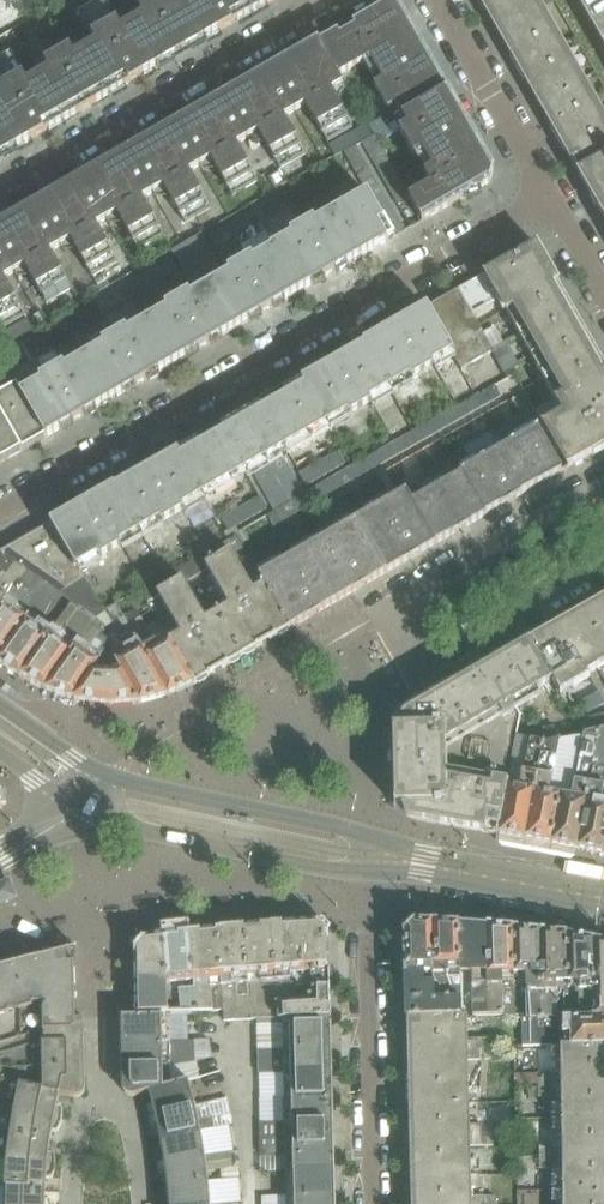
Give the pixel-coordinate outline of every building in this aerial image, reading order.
[(181,0),(133,0),(144,18),(134,24),(158,67),(204,41),(181,0)] [(244,0),(181,0),(204,41),(252,14),(244,0)] [(252,14),(275,0),(244,0),(252,14)] [(550,36),(529,0),(479,0),(603,219),(603,131),(550,36)] [(603,48),(603,0),(576,0),(603,48)] [(158,67),(134,24),(122,31),(105,1),(82,14),(95,36),(80,45),(110,95),(158,67)] [(357,68),(350,56),(361,49),(361,48),(407,21),(399,7),(387,3),(316,44),(342,86),(343,85),(339,78),(357,68)] [(448,92),(431,61),(407,21),(361,48),(361,49),(350,56),(357,68),(370,60),(383,83),(374,88),(388,112),(395,108),(401,119),(448,92)] [(332,92),(342,86),(316,44),(270,70),(295,113),(306,107),(328,144),(353,129),(332,92)] [(110,95),(80,45),(70,51),(45,65),(34,71),(63,122),(110,95)] [(34,71),(23,78),(10,56),(0,62),(0,122),(16,149),(63,122),(34,71)] [(306,156),(284,119),(295,113),(270,70),(223,97),(248,140),(259,134),(280,171),(306,156)] [(485,157),(473,135),(448,92),(401,119),(407,128),(399,132),(414,158),(421,153),(432,171),(424,176),(431,187),(485,157)] [(258,183),(242,155),(237,146),(248,140),(223,97),(176,124),(200,167),(212,160),(233,198),(258,183)] [(387,128),(382,120),(369,127),(374,136),(387,128)] [(0,122),(0,158),(16,149),(0,122)] [(211,210),(190,173),(200,167),(176,124),(128,151),(153,194),(164,188),(186,225),(211,210)] [(336,158),(361,143),(374,136),(369,127),(369,128),(367,126),(330,147),(336,158)] [(379,143),(392,136),(387,128),(374,136),(375,137),(379,143)] [(423,222),(490,184),(493,171),(485,157),(431,187),(411,199),(379,143),(375,137),(374,136),(361,143),(362,144),(398,207),(410,201),(423,222)] [(406,232),(356,147),(344,154),(344,155),(335,161),(334,161),(333,159),(316,169),(322,181),(340,170),(344,177),(353,171),(367,195),(338,211),(364,256),(406,232)] [(164,237),(143,200),(153,194),(128,151),(82,177),(107,221),(118,215),(139,252),(164,237)] [(119,265),(97,227),(107,221),(82,177),(36,204),(61,247),(71,241),(93,279),(119,265)] [(55,262),(50,253),(61,247),(36,204),(0,225),(0,247),(15,273),(25,267),(47,305),(72,291),(55,262)] [(254,211),(246,215),(254,229),(261,225),(254,211)] [(364,256),(338,211),(315,225),(314,222),(290,235),(292,238),(271,250),(272,251),(297,295),(364,256)] [(246,215),(238,220),(246,233),(254,229),(246,215)] [(238,220),(231,224),(239,238),(246,233),(238,220)] [(231,224),(223,229),(231,242),(239,238),(231,224)] [(223,229),(216,233),(223,246),(231,242),(223,229)] [(216,233),(208,237),(216,251),(223,246),(216,233)] [(201,234),(186,243),(190,250),(205,241),(201,234)] [(205,241),(190,250),(194,256),(209,247),(205,241)] [(186,243),(171,252),(175,258),(190,250),(186,243)] [(596,349),(537,246),(484,276),(499,302),(518,335),(508,340),(511,346),(521,340),(531,357),(556,401),(535,414),(568,469),(603,448),(603,364),(596,349)] [(15,273),(0,247),(0,330),(1,332),(26,317),(4,280),(15,273)] [(209,247),(194,256),(198,263),(213,254),(209,247)] [(190,250),(175,258),(179,265),(194,256),(190,250)] [(297,295),(272,251),(253,262),(252,259),(228,272),(230,275),(209,287),(234,331),(297,295)] [(213,254),(198,263),(202,269),(217,261),(213,254)] [(194,256),(179,265),(183,272),(198,263),(194,256)] [(170,259),(162,264),(170,276),(177,272),(170,259)] [(217,261),(202,269),(205,276),(221,267),(217,261)] [(198,263),(183,272),(187,278),(202,269),(198,263)] [(162,264),(155,268),(162,281),(170,276),(162,264)] [(155,268),(147,272),(154,285),(162,281),(155,268)] [(202,269),(187,278),(190,285),(205,276),(202,269)] [(147,272),(139,276),(147,289),(154,285),(147,272)] [(139,276),(132,281),(139,294),(147,289),(139,276)] [(484,276),(459,290),(474,316),(499,302),(484,276)] [(132,281),(124,285),(132,298),(139,294),(132,281)] [(172,366),(234,331),(209,287),(190,298),(188,295),(166,308),(167,311),(147,323),(172,366)] [(480,327),(474,316),(459,290),(427,309),(453,354),(462,371),(493,353),(491,350),(493,349),(486,338),(480,327)] [(433,366),(453,354),(427,309),(365,345),(391,390),(410,379),(411,381),(434,368),(433,366)] [(32,331),(26,321),(0,336),(0,349),(32,331)] [(172,366),(147,323),(127,334),(126,331),(103,344),(104,347),(85,358),(110,402),(172,366)] [(516,364),(506,345),(503,343),(493,349),(491,350),(493,353),(504,374),(515,368),(514,366),(516,364)] [(370,402),(391,390),(365,345),(299,382),(326,427),(347,415),(349,418),(372,404),(370,402)] [(47,438),(23,393),(20,387),(6,367),(0,356),(0,465),(47,438)] [(47,438),(110,402),(85,358),(65,370),(63,367),(40,380),(42,383),(23,393),(47,438)] [(326,427),(299,382),(238,417),(264,463),(326,427)] [(494,385),(486,390),(493,402),(501,398),(495,387),(494,385)] [(486,390),(478,395),(484,407),(493,402),(486,390)] [(475,397),(469,400),(476,412),(484,407),(478,395),(475,397)] [(469,400),(461,405),(467,417),(476,412),(469,400)] [(457,407),(452,410),(459,422),(467,417),(461,405),(457,407)] [(452,410),(444,415),(450,427),(459,422),(452,410)] [(444,415),(435,419),(442,432),(450,427),(444,415)] [(264,463),(238,417),(176,453),(201,499),(264,463)] [(435,419),(427,424),(433,437),(442,432),(435,419)] [(427,424),(418,429),(425,442),(433,437),(427,424)] [(414,431),(409,434),(416,446),(425,442),(418,429),(414,431)] [(563,472),(537,429),(501,450),(490,433),(462,449),(472,467),(461,473),(462,475),(486,516),(563,472)] [(409,434),(401,439),(408,451),(416,446),(409,434)] [(394,443),(392,444),(399,456),(408,451),(401,439),(394,443)] [(392,444),(384,449),(390,461),(399,456),(392,444)] [(384,449),(375,454),(382,466),(390,461),(384,449)] [(183,509),(201,499),(176,453),(115,487),(142,533),(160,523),(162,525),(171,520),(175,527),(176,526),(189,548),(199,542),(191,528),(190,529),(186,521),(182,513),(185,512),(183,509)] [(338,453),(331,457),(338,469),(345,466),(338,453)] [(375,454),(367,459),(373,471),(382,466),(375,454)] [(331,457),(325,460),(332,473),(338,469),(331,457)] [(367,459),(358,463),(365,476),(373,471),(367,459)] [(325,460),(318,464),(326,477),(332,473),(325,460)] [(286,461),(270,470),(274,477),(289,468),(286,461)] [(358,463),(350,468),(356,481),(365,476),(358,463)] [(318,464),(312,468),(319,480),(326,477),(318,464)] [(289,468),(274,477),(278,483),(293,474),(289,468)] [(312,468),(305,472),(313,484),(319,480),(312,468)] [(350,468),(341,473),(348,486),(356,481),(350,468)] [(270,470),(256,479),(259,485),(274,477),(270,470)] [(486,516),(462,475),(451,481),(445,471),(417,487),(423,497),(412,503),(435,545),(486,516)] [(300,475),(299,475),(306,488),(308,487),(313,484),(305,472),(300,475)] [(341,473),(332,478),(339,490),(348,486),(341,473)] [(293,474),(278,483),(282,490),(297,481),(293,474)] [(274,477),(259,485),(263,492),(278,483),(274,477)] [(332,478),(324,483),(331,495),(339,490),(332,478)] [(297,481),(282,490),(286,496),(301,488),(297,481)] [(278,483),(263,492),(267,498),(282,490),(278,483)] [(324,483),(315,488),(322,500),(331,495),(324,483)] [(121,545),(142,533),(115,487),(52,524),(78,569),(98,558),(100,561),(122,548),(121,545)] [(301,488),(286,496),(290,503),(298,498),(304,494),(301,488)] [(310,491),(307,493),(314,505),(322,500),(315,488),(310,491)] [(282,490),(267,498),(271,505),(286,496),(282,490)] [(339,601),(435,545),(412,503),(406,492),(308,549),(339,601)] [(304,494),(298,498),(305,510),(314,505),(307,493),(304,494)] [(286,496),(271,505),(274,512),(281,508),(290,503),(286,496)] [(260,497),(254,501),(261,514),(268,510),(260,497)] [(298,498),(290,503),(296,515),(305,510),(298,498)] [(254,501),(247,504),(255,518),(261,514),(254,501)] [(290,503),(281,508),(282,509),(288,520),(296,515),(290,503)] [(247,504),(241,508),(248,521),(255,518),(247,504)] [(241,508),(234,512),(242,525),(248,521),(241,508)] [(234,512),(228,516),(235,529),(242,525),(234,512)] [(228,516),(221,520),(229,533),(235,529),(228,516)] [(71,602),(61,594),(77,585),(89,605),(84,612),(85,613),(83,616),(89,618),(95,619),(104,613),(86,580),(85,581),(78,569),(52,524),(4,551),(8,559),(15,563),(28,573),(60,595),(49,611),(29,597),(33,592),(21,584),(0,613),(0,664),(20,679),(22,676),(71,602)] [(291,629),(265,586),(254,592),(231,553),(243,546),(242,544),(249,540),(244,531),(239,533),(232,538),(212,550),(218,560),(206,567),(229,607),(217,614),(242,658),(291,629)] [(339,601),(308,549),(259,577),(265,586),(291,629),(339,601)] [(2,574),(9,565),(7,560),(8,559),(4,551),(0,554),(0,576),(2,574)] [(21,584),(28,573),(15,563),(5,577),(2,574),(0,576),(0,613),(21,584)] [(242,658),(217,614),(206,620),(183,580),(157,595),(167,612),(156,619),(167,637),(169,642),(194,685),(242,658)] [(588,608),(603,635),(603,599),(588,608)] [(41,689),(89,618),(83,616),(71,607),(74,603),(71,602),(22,676),(41,689)] [(588,608),(529,642),(552,682),(560,695),(590,678),(588,675),(597,670),(603,666),(603,635),(588,608)] [(194,685),(169,642),(167,637),(156,644),(141,618),(136,609),(124,616),(124,618),(129,626),(169,697),(194,685)] [(169,697),(129,626),(124,618),(124,616),(121,611),(111,617),(115,624),(114,624),(113,632),(127,656),(120,660),(116,661),(140,704),(169,697)] [(99,665),(110,647),(109,642),(102,638),(106,632),(106,626),(95,619),(89,618),(41,689),(44,692),(68,700),(73,700),(99,665)] [(489,790),(469,786),(440,780),(439,747),(497,713),(491,701),(504,692),(512,706),(520,720),(551,702),(543,687),(552,682),(529,642),(406,713),(403,715),(401,719),(400,724),(400,729),(393,729),(394,806),(402,806),(402,808),(403,812),(405,816),(409,819),(416,821),(498,836),(508,786),(492,783),(489,790)] [(140,704),(116,661),(110,647),(99,665),(73,700),(75,702),(112,706),(140,704)] [(508,786),(517,739),(520,720),(512,706),(504,692),(491,701),(497,713),(439,747),(440,780),(469,786),(489,790),(492,783),(508,786)] [(597,693),(580,703),(588,715),(603,705),(597,693)] [(587,719),(587,720),(578,725),(584,735),(600,731),(600,729),(603,729),(603,715),(587,719)] [(557,738),(554,727),(543,730),(545,741),(557,738)] [(600,729),(600,731),(578,850),(603,855),(603,729),(600,729)] [(578,850),(600,731),(584,735),(545,744),(528,740),(517,739),(508,786),(498,836),(552,846),(552,845),(578,850)] [(9,882),(0,886),(0,904),(15,897),(9,882)] [(330,1019),(328,932),(319,923),(318,923),(297,924),(304,1019),(330,1019)] [(425,974),(433,974),(432,924),(415,923),(414,923),(405,932),(407,1003),(433,1002),(433,984),(425,984),(425,974)] [(304,1019),(297,924),(271,926),(278,1020),(282,1020),(304,1019)] [(459,1001),(458,926),(443,925),(443,924),(432,924),(433,974),(433,984),(433,1002),(458,1001),(459,1001)] [(486,1016),(485,927),(459,925),(459,926),(458,926),(459,1001),(458,1001),(457,1017),(462,1017),(462,1012),(473,1012),(473,1017),(486,1016)] [(278,1020),(271,926),(261,927),(259,927),(244,928),(253,1021),(278,1020)] [(253,1021),(244,928),(244,927),(216,930),(216,931),(222,988),(224,1022),(253,1021)] [(512,1015),(511,930),(497,929),(497,928),(485,927),(486,1016),(512,1015)] [(539,1020),(537,933),(511,930),(512,1015),(522,1015),(522,1020),(526,1019),(539,1020)] [(222,988),(216,931),(189,933),(193,983),(195,1012),(213,1012),(211,989),(222,988)] [(193,983),(189,933),(163,936),(166,984),(193,983)] [(565,1020),(564,936),(550,935),(551,934),(539,933),(539,934),(537,933),(539,1020),(565,1020)] [(166,984),(163,936),(143,940),(143,939),(134,949),(135,950),(136,985),(166,984)] [(592,1020),(593,941),(567,936),(564,936),(565,1020),(592,1020)] [(594,942),(594,941),(593,941),(592,1020),(603,1020),(603,943),(594,942)] [(85,1068),(84,1020),(76,1020),(75,964),(68,965),(66,952),(44,957),(44,958),(17,964),(0,969),(0,1186),(5,1185),(5,1187),(46,1189),(46,1178),(52,1179),(53,1176),(55,1169),(56,1161),(54,1153),(49,1153),(52,1131),(57,1132),(59,1129),(62,1122),(63,1115),(62,1107),(57,1106),(59,1095),(74,1098),(78,1098),(82,1097),(85,1093),(85,1089),(85,1068)] [(193,983),(166,984),(136,985),(136,1014),(170,1013),(195,1012),(193,983)] [(458,1001),(433,1002),(407,1003),(407,1019),(457,1017),(458,1001)] [(170,1039),(170,1013),(136,1014),(136,1017),(122,1017),(122,1040),(170,1039)] [(492,1061),(491,1040),(468,1040),(467,1017),(462,1017),(457,1017),(407,1019),(408,1050),(411,1050),(408,1072),(409,1107),(469,1105),(468,1062),(492,1061)] [(331,1044),(330,1024),(330,1019),(304,1019),(282,1020),(283,1044),(331,1044)] [(565,1020),(539,1020),(526,1019),(522,1020),(523,1047),(561,1046),(603,1045),(603,1020),(592,1020),(565,1020)] [(502,1047),(502,1036),(492,1036),(492,1047),(502,1047)] [(171,1062),(170,1043),(170,1039),(122,1040),(123,1063),(171,1062)] [(331,1069),(331,1044),(283,1044),(283,1070),(331,1069)] [(561,1046),(561,1076),(538,1077),(538,1098),(562,1098),(562,1120),(603,1120),(603,1045),(561,1046)] [(170,1086),(170,1067),(171,1067),(171,1062),(123,1063),(123,1088),(124,1092),(127,1095),(131,1097),(136,1097),(150,1093),(170,1086)] [(332,1094),(331,1069),(283,1070),(284,1095),(332,1094)] [(195,1108),(192,1093),(188,1081),(170,1086),(150,1093),(153,1104),(147,1105),(147,1109),(147,1116),(148,1118),(195,1108)] [(333,1118),(332,1094),(284,1095),(284,1119),(333,1118)] [(494,1147),(493,1126),(470,1126),(469,1105),(409,1107),(410,1136),(413,1136),(410,1158),(411,1178),(471,1176),(470,1148),(494,1147)] [(214,1129),(212,1118),(199,1122),(195,1108),(148,1118),(150,1123),(154,1130),(159,1129),(161,1139),(201,1132),(214,1129)] [(333,1143),(333,1118),(284,1119),(285,1143),(333,1143)] [(562,1120),(562,1121),(553,1121),(554,1148),(539,1149),(539,1170),(563,1170),(563,1192),(603,1191),(603,1120),(562,1120)] [(205,1157),(201,1132),(161,1139),(163,1150),(158,1151),(156,1158),(157,1164),(205,1157)] [(334,1167),(333,1143),(285,1143),(286,1168),(334,1167)] [(208,1182),(206,1160),(205,1157),(157,1164),(157,1166),(160,1173),(162,1176),(167,1175),(168,1186),(208,1182)] [(335,1192),(334,1167),(286,1168),(286,1193),(335,1192)] [(495,1197),(471,1198),(471,1176),(411,1178),(412,1203),(495,1203),(495,1197)] [(210,1193),(208,1182),(168,1186),(169,1197),(164,1197),(162,1203),(210,1203),(210,1193)] [(45,1200),(46,1189),(5,1187),(4,1203),(52,1203),(50,1200),(45,1200)] [(563,1192),(563,1203),(603,1203),(603,1191),(563,1192)] [(335,1192),(286,1193),(287,1203),(335,1203),(335,1192)]
